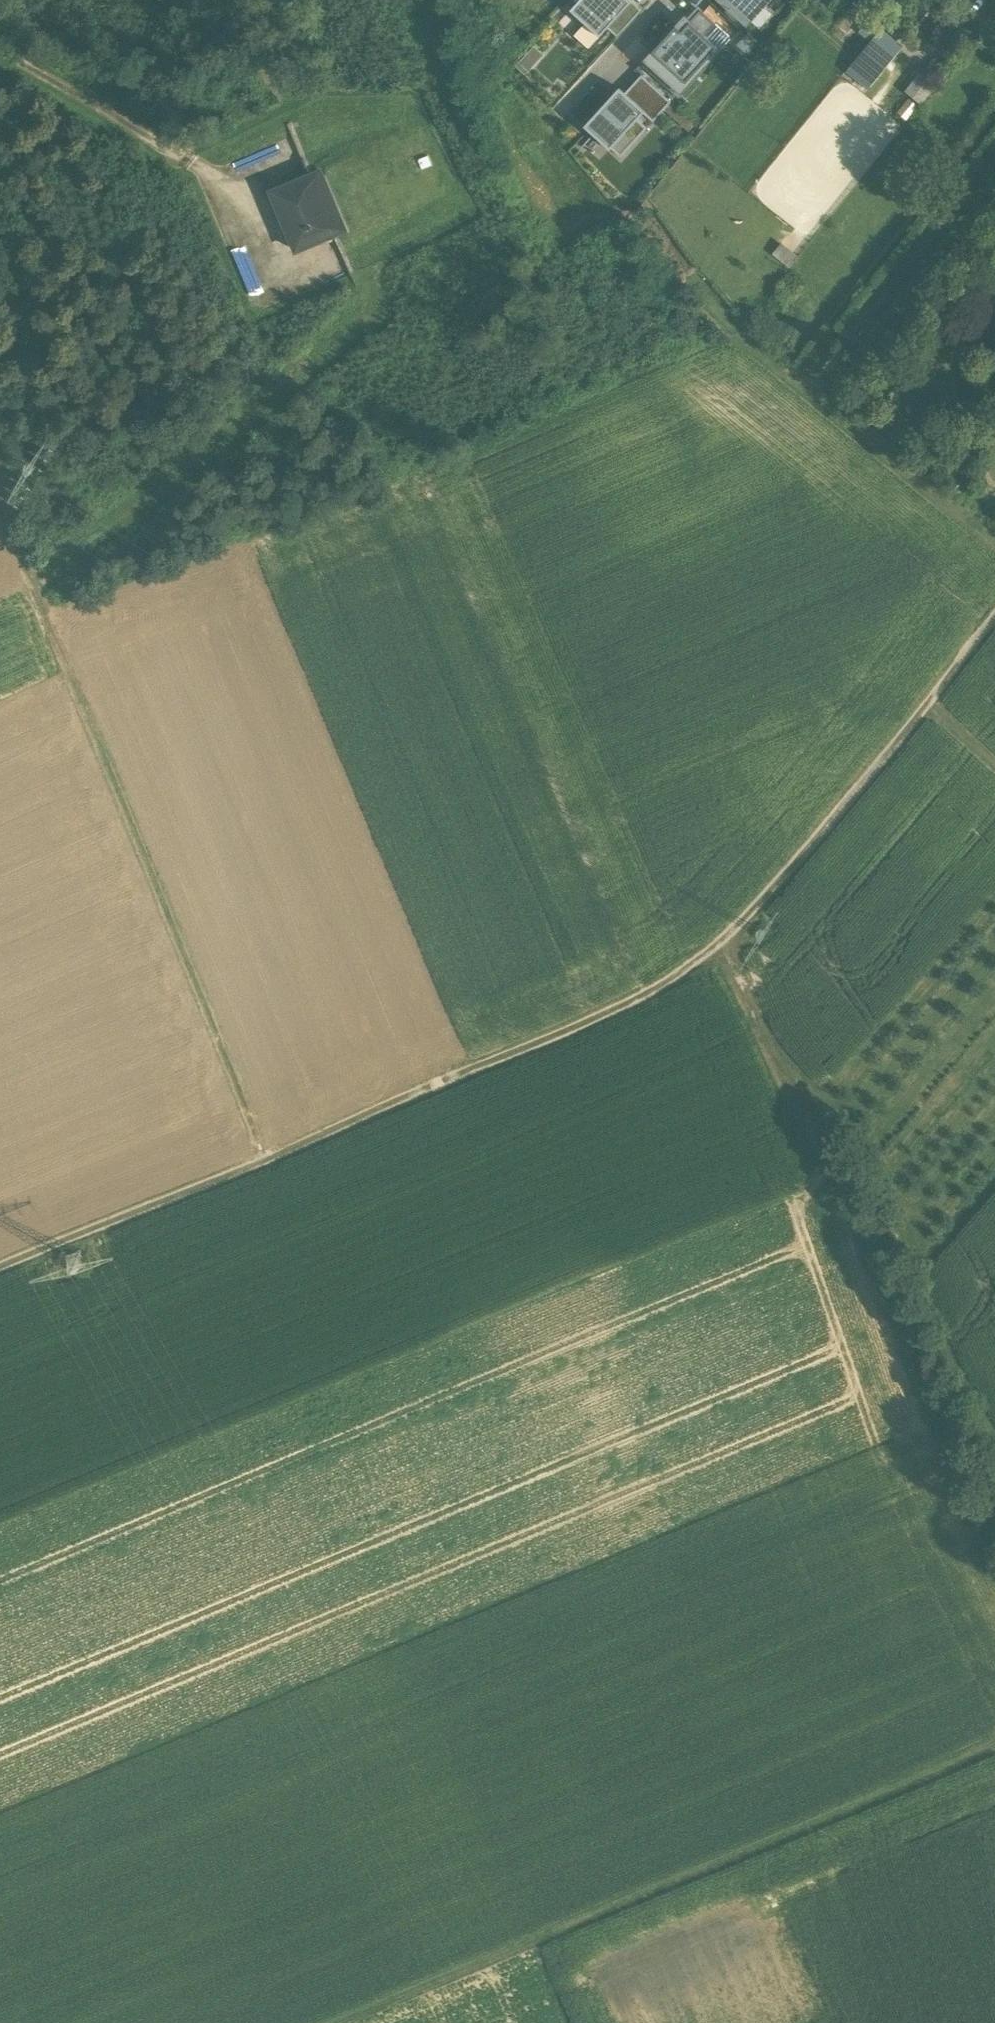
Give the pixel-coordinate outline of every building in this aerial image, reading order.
[(570,9),(599,36),(608,27),(632,1),(631,0),(578,0),(570,9)] [(747,19),(765,0),(726,0),(747,19)] [(642,10),(632,1),(608,27),(617,36),(642,10)] [(676,25),(643,61),(665,80),(673,71),(686,83),(718,48),(705,36),(716,24),(701,10),(682,30),(676,25)] [(900,49),(878,31),(848,68),(871,86),(900,49)] [(934,85),(920,73),(905,91),(920,103),(934,85)] [(641,75),(625,93),(645,111),(655,121),(671,103),(641,75)] [(627,131),(645,111),(625,93),(619,87),(583,125),(619,159),(637,140),(627,131)] [(321,170),(271,191),(295,250),(346,229),(321,170)]
